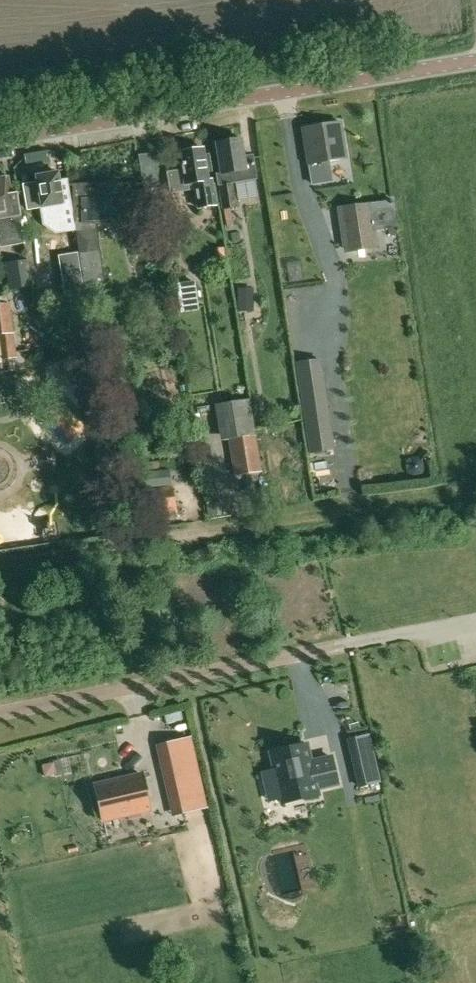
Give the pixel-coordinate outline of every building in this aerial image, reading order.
[(307,163),(309,162),(313,183),(330,180),(326,160),(345,158),(340,123),(303,128),(307,163)] [(217,175),(219,185),(222,210),(239,207),(235,182),(256,178),(253,155),(245,157),(242,139),(216,143),(221,174),(217,175)] [(204,156),(203,149),(180,152),(182,170),(167,172),(169,191),(194,188),(197,208),(214,206),(211,180),(207,181),(206,173),(212,172),(210,155),(204,156)] [(145,225),(162,222),(164,222),(158,187),(154,153),(139,155),(143,190),(138,190),(143,226),(145,225)] [(28,210),(42,208),(44,225),(57,233),(75,231),(74,224),(74,207),(70,179),(64,180),(63,171),(49,174),(48,171),(38,172),(39,175),(36,175),(37,182),(24,185),(28,210)] [(21,215),(17,193),(9,194),(6,178),(0,179),(0,248),(25,244),(21,215)] [(73,184),(73,189),(74,207),(74,224),(75,231),(84,288),(105,285),(96,224),(123,223),(122,183),(73,184)] [(373,229),(396,225),(392,202),(340,210),(346,251),(376,246),(373,229)] [(86,300),(78,254),(66,256),(71,302),(86,300)] [(26,261),(6,263),(9,290),(30,286),(26,261)] [(180,313),(199,311),(196,281),(177,284),(180,313)] [(261,310),(262,287),(244,286),(244,310),(261,310)] [(2,364),(1,359),(14,357),(8,305),(7,305),(0,306),(0,364),(2,364)] [(334,449),(320,361),(297,364),(310,452),(334,449)] [(234,476),(254,473),(248,437),(229,439),(234,476)] [(177,510),(172,484),(172,482),(156,484),(157,488),(124,494),(127,519),(177,510)] [(180,793),(185,813),(206,808),(189,738),(157,745),(169,796),(180,793)] [(274,769),(281,800),(282,804),(318,795),(317,789),(337,784),(331,757),(311,762),(307,745),(271,753),(274,769)] [(379,782),(373,759),(354,763),(359,787),(379,782)] [(53,762),(41,765),(44,777),(56,774),(53,762)] [(103,821),(150,810),(142,775),(95,785),(103,821)]
